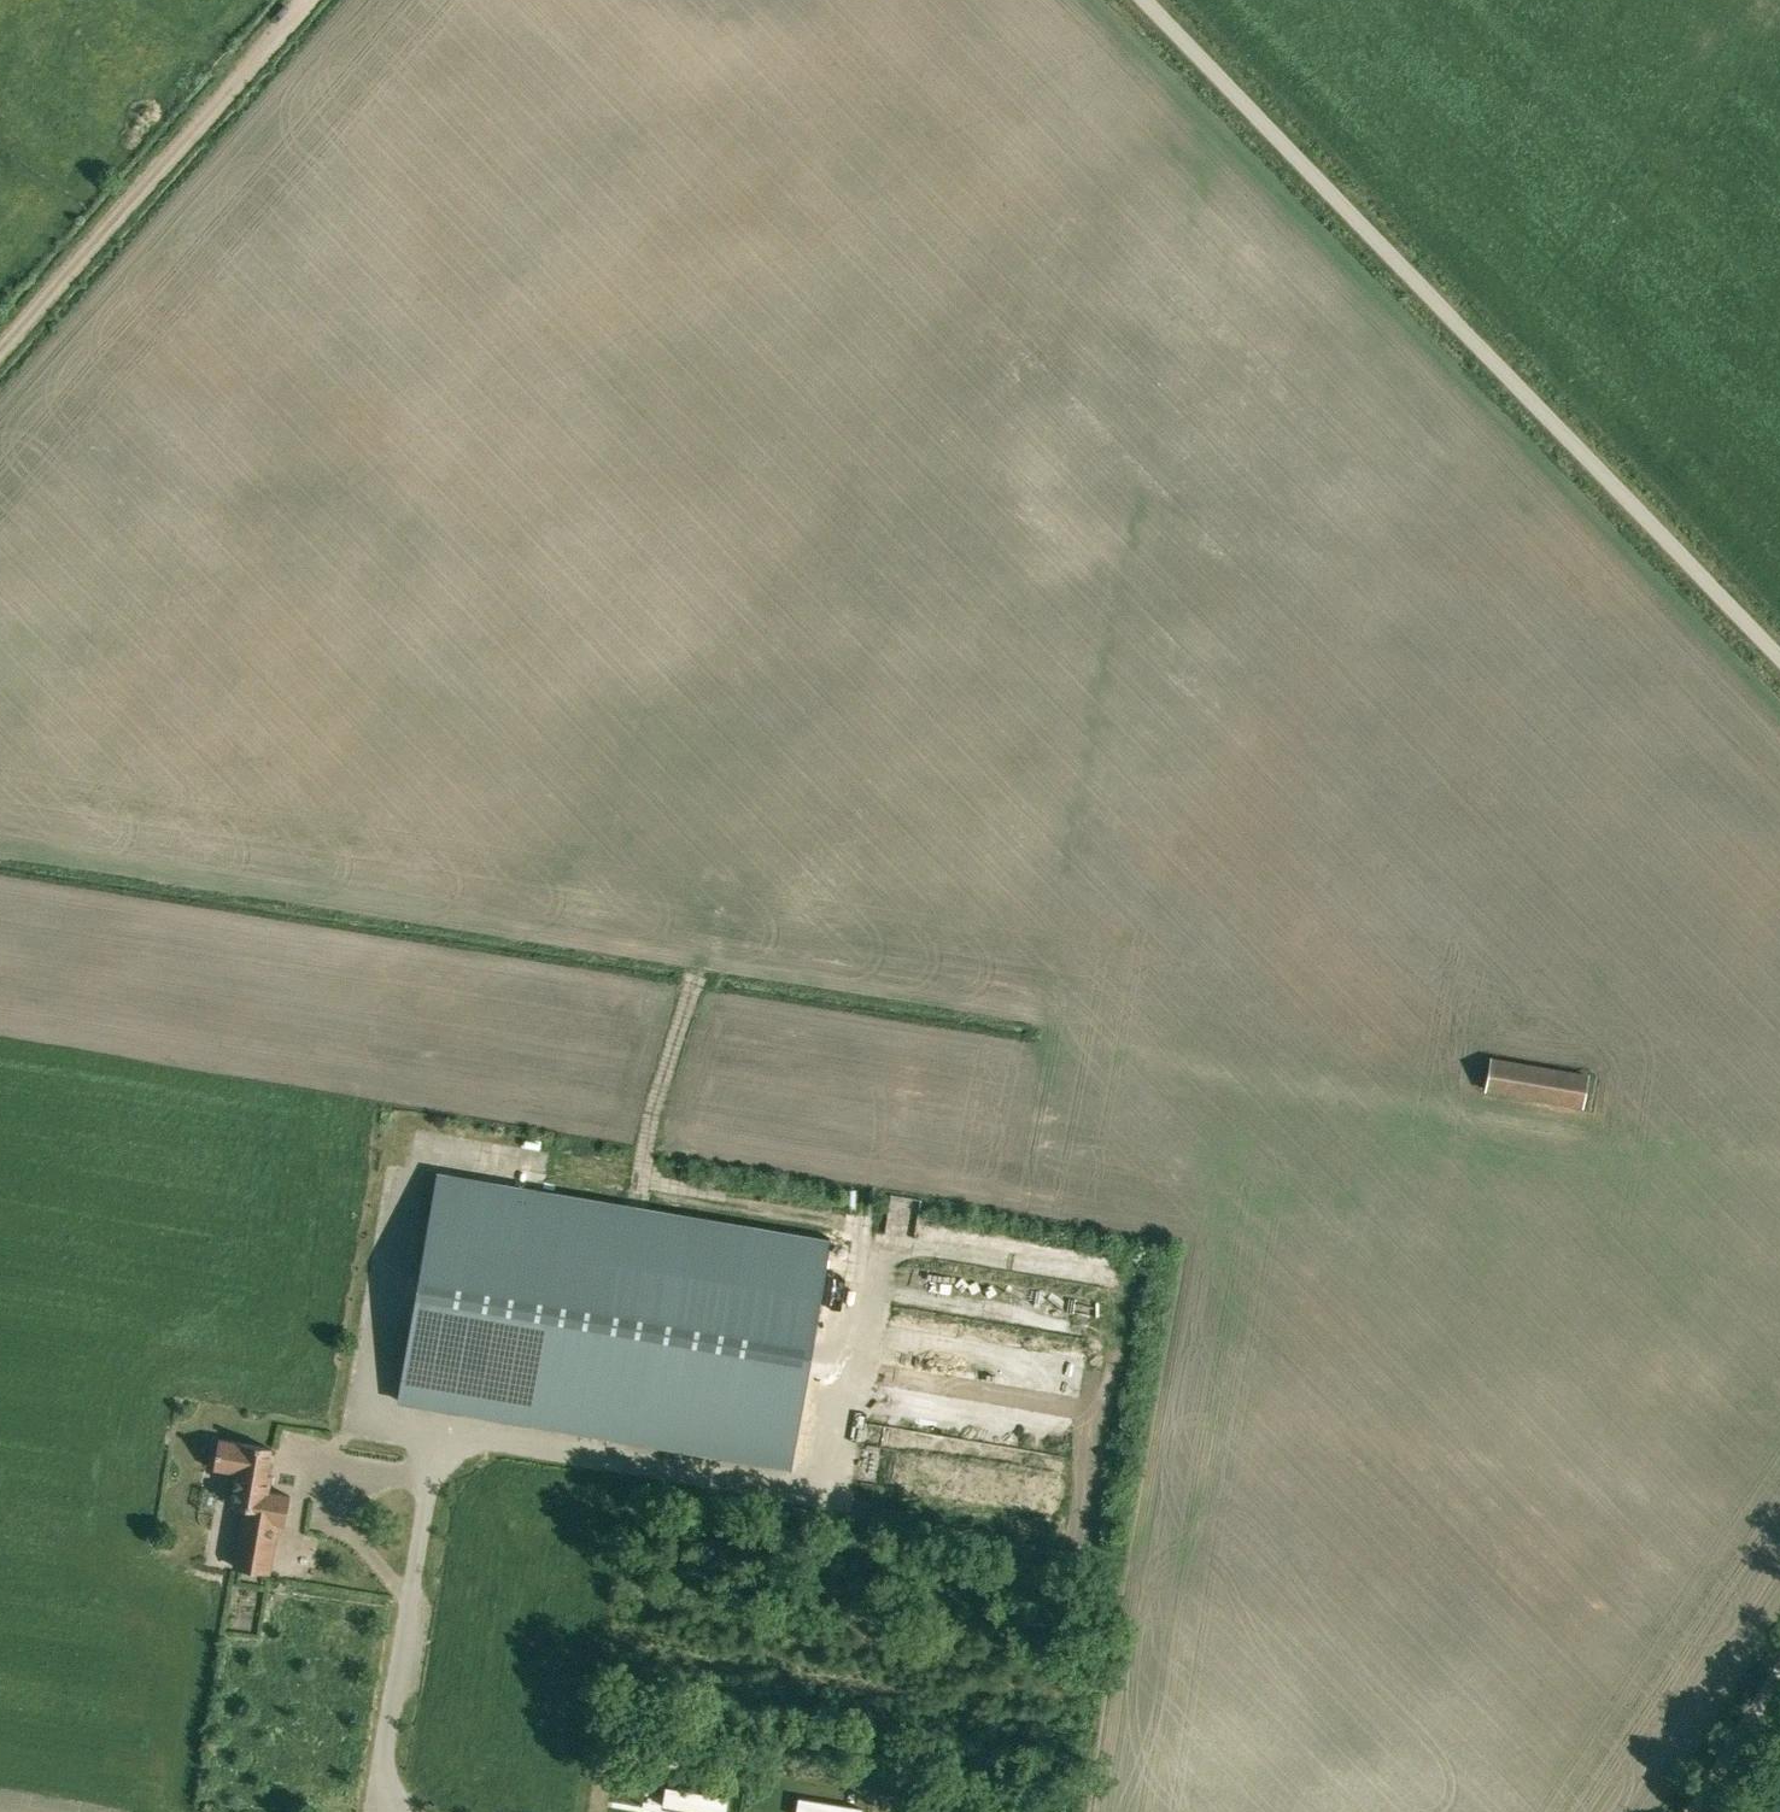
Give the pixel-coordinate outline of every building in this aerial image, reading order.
[(1589,1075),(1490,1058),(1485,1092),(1584,1109),(1589,1075)] [(438,1172),(398,1402),(789,1468),(828,1238),(438,1172)] [(244,1508),(234,1565),(270,1571),(278,1523),(285,1525),(290,1495),(268,1491),(271,1475),(266,1475),(271,1448),(218,1439),(213,1469),(235,1472),(229,1505),(244,1508)]
